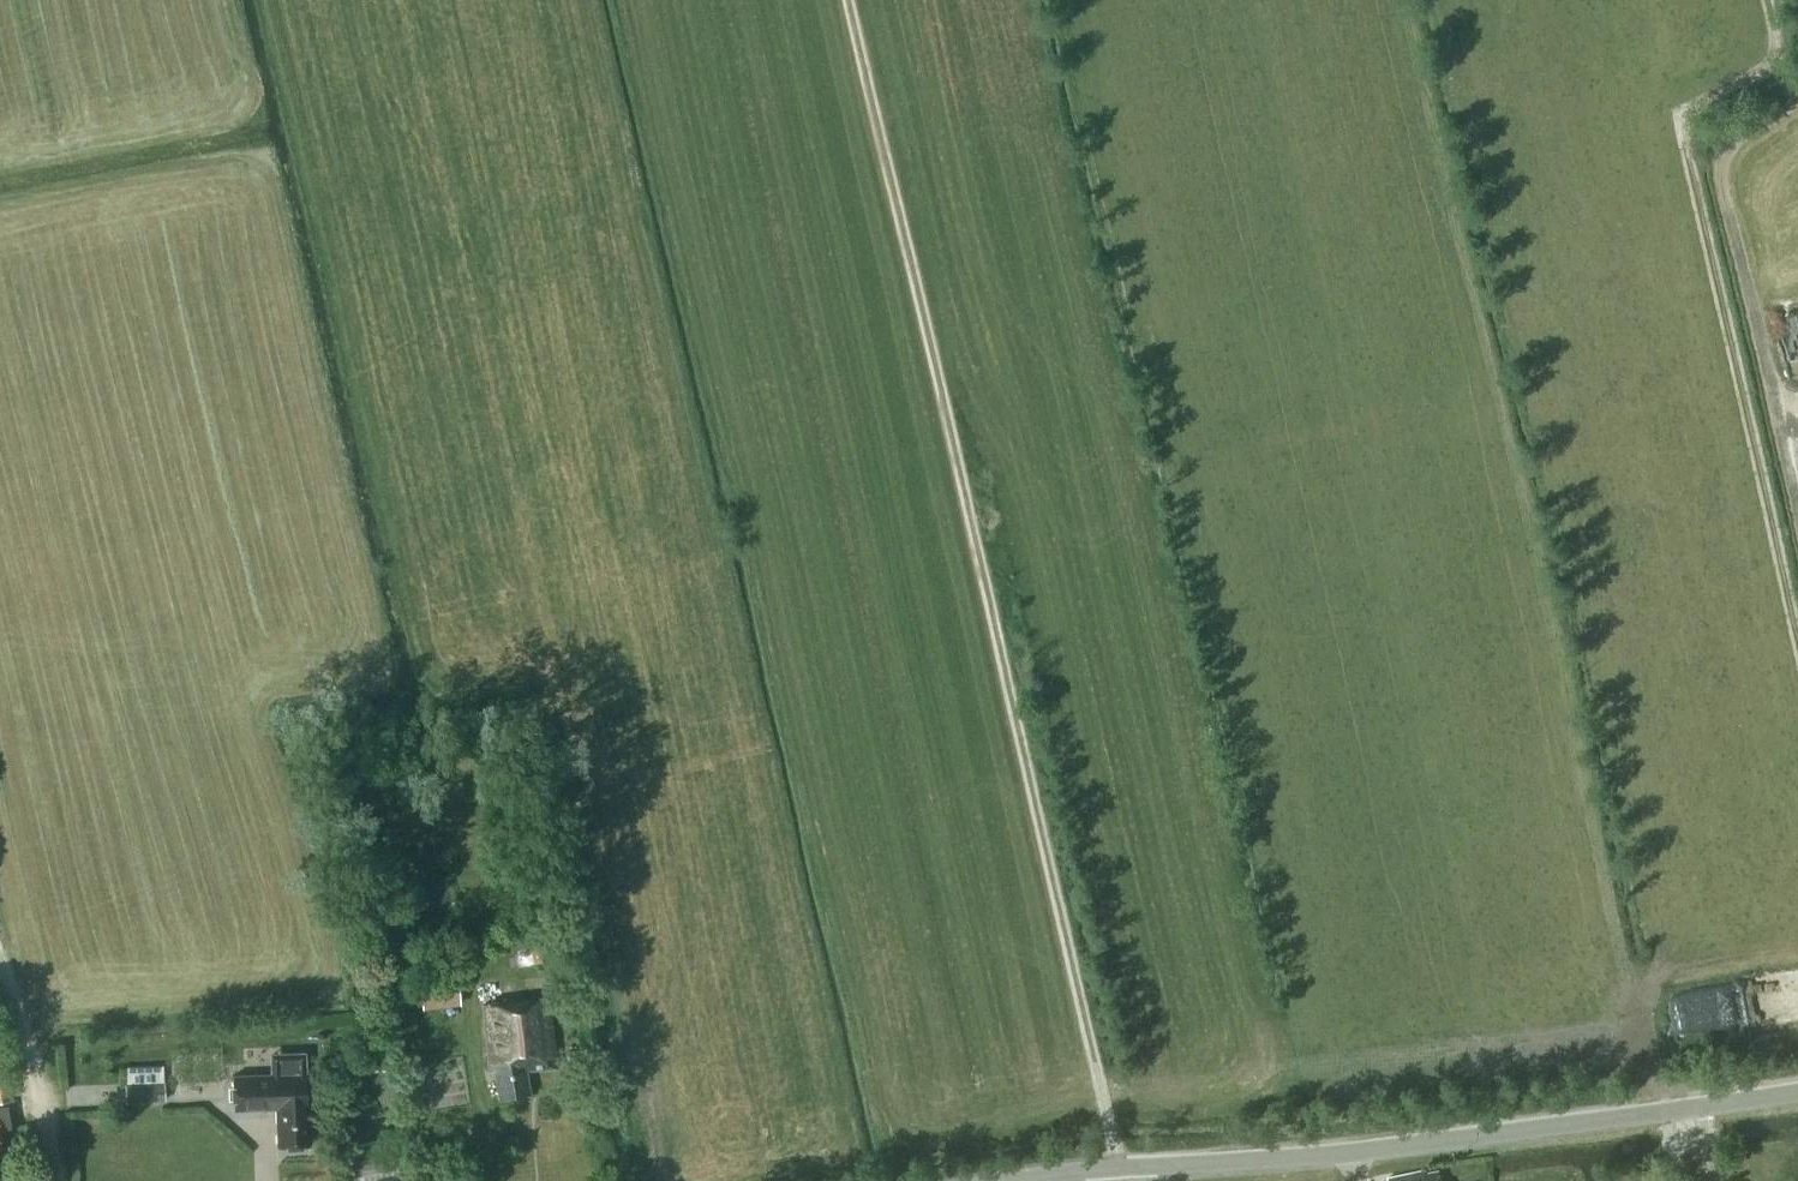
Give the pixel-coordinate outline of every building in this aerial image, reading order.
[(419,966),(421,979),(424,1007),(461,1003),(456,962),(419,966)] [(527,1070),(560,1067),(554,998),(483,1005),(489,1069),(496,1069),(499,1098),(529,1093),(527,1070)] [(16,1099),(13,1081),(6,1082),(2,1058),(0,1059),(0,1101),(16,1099)] [(165,1100),(164,1065),(126,1066),(127,1101),(165,1100)] [(234,1107),(278,1106),(279,1144),(309,1144),(309,1108),(307,1071),(233,1072),(234,1107)] [(399,1178),(397,1167),(393,1167),(389,1146),(384,1147),(382,1139),(355,1144),(356,1152),(348,1153),(353,1180),(381,1180),(399,1178)] [(1391,1177),(1391,1180),(1443,1180),(1441,1170),(1428,1173),(1427,1169),(1391,1177)]
